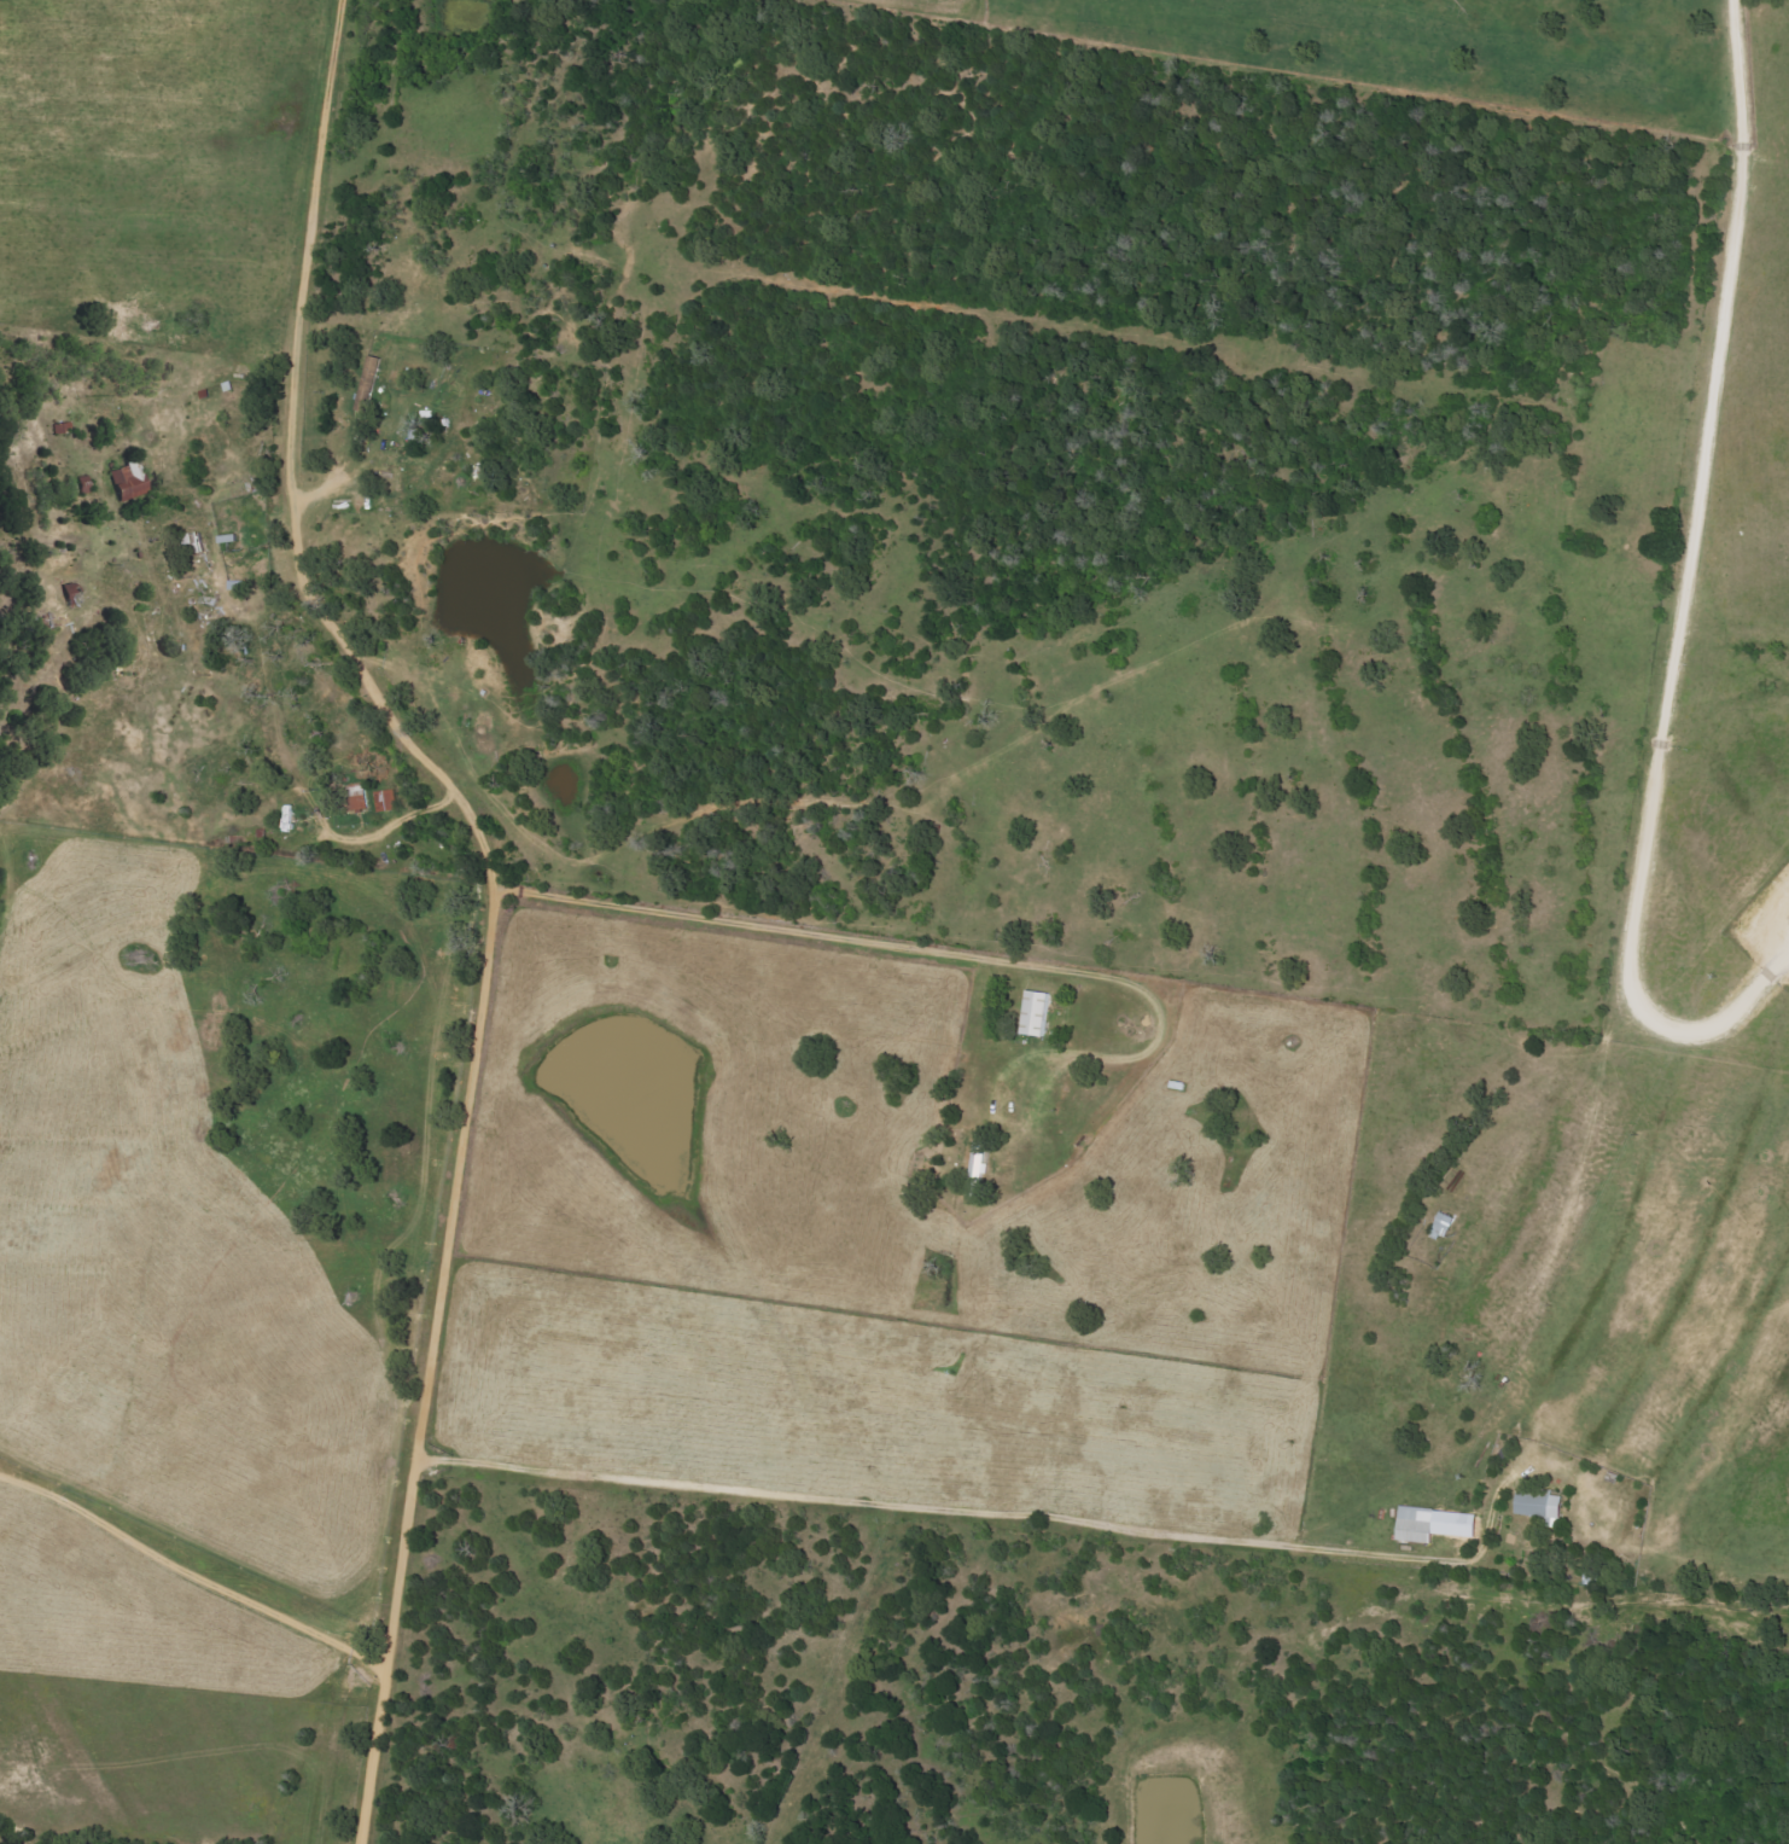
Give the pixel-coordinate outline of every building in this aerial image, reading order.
[(113,470),(121,502),(154,494),(151,481),(144,483),(140,464),(113,470)] [(378,793),(381,814),(403,810),(400,790),(378,793)] [(1019,1035),(1046,1037),(1050,994),(1023,991),(1019,1035)] [(966,1193),(980,1195),(986,1144),(972,1143),(966,1193)] [(1429,1235),(1444,1241),(1453,1218),(1438,1213),(1429,1235)] [(1512,1514),(1557,1520),(1560,1494),(1515,1488),(1512,1514)] [(1429,1543),(1431,1509),(1397,1507),(1395,1542),(1429,1543)]
